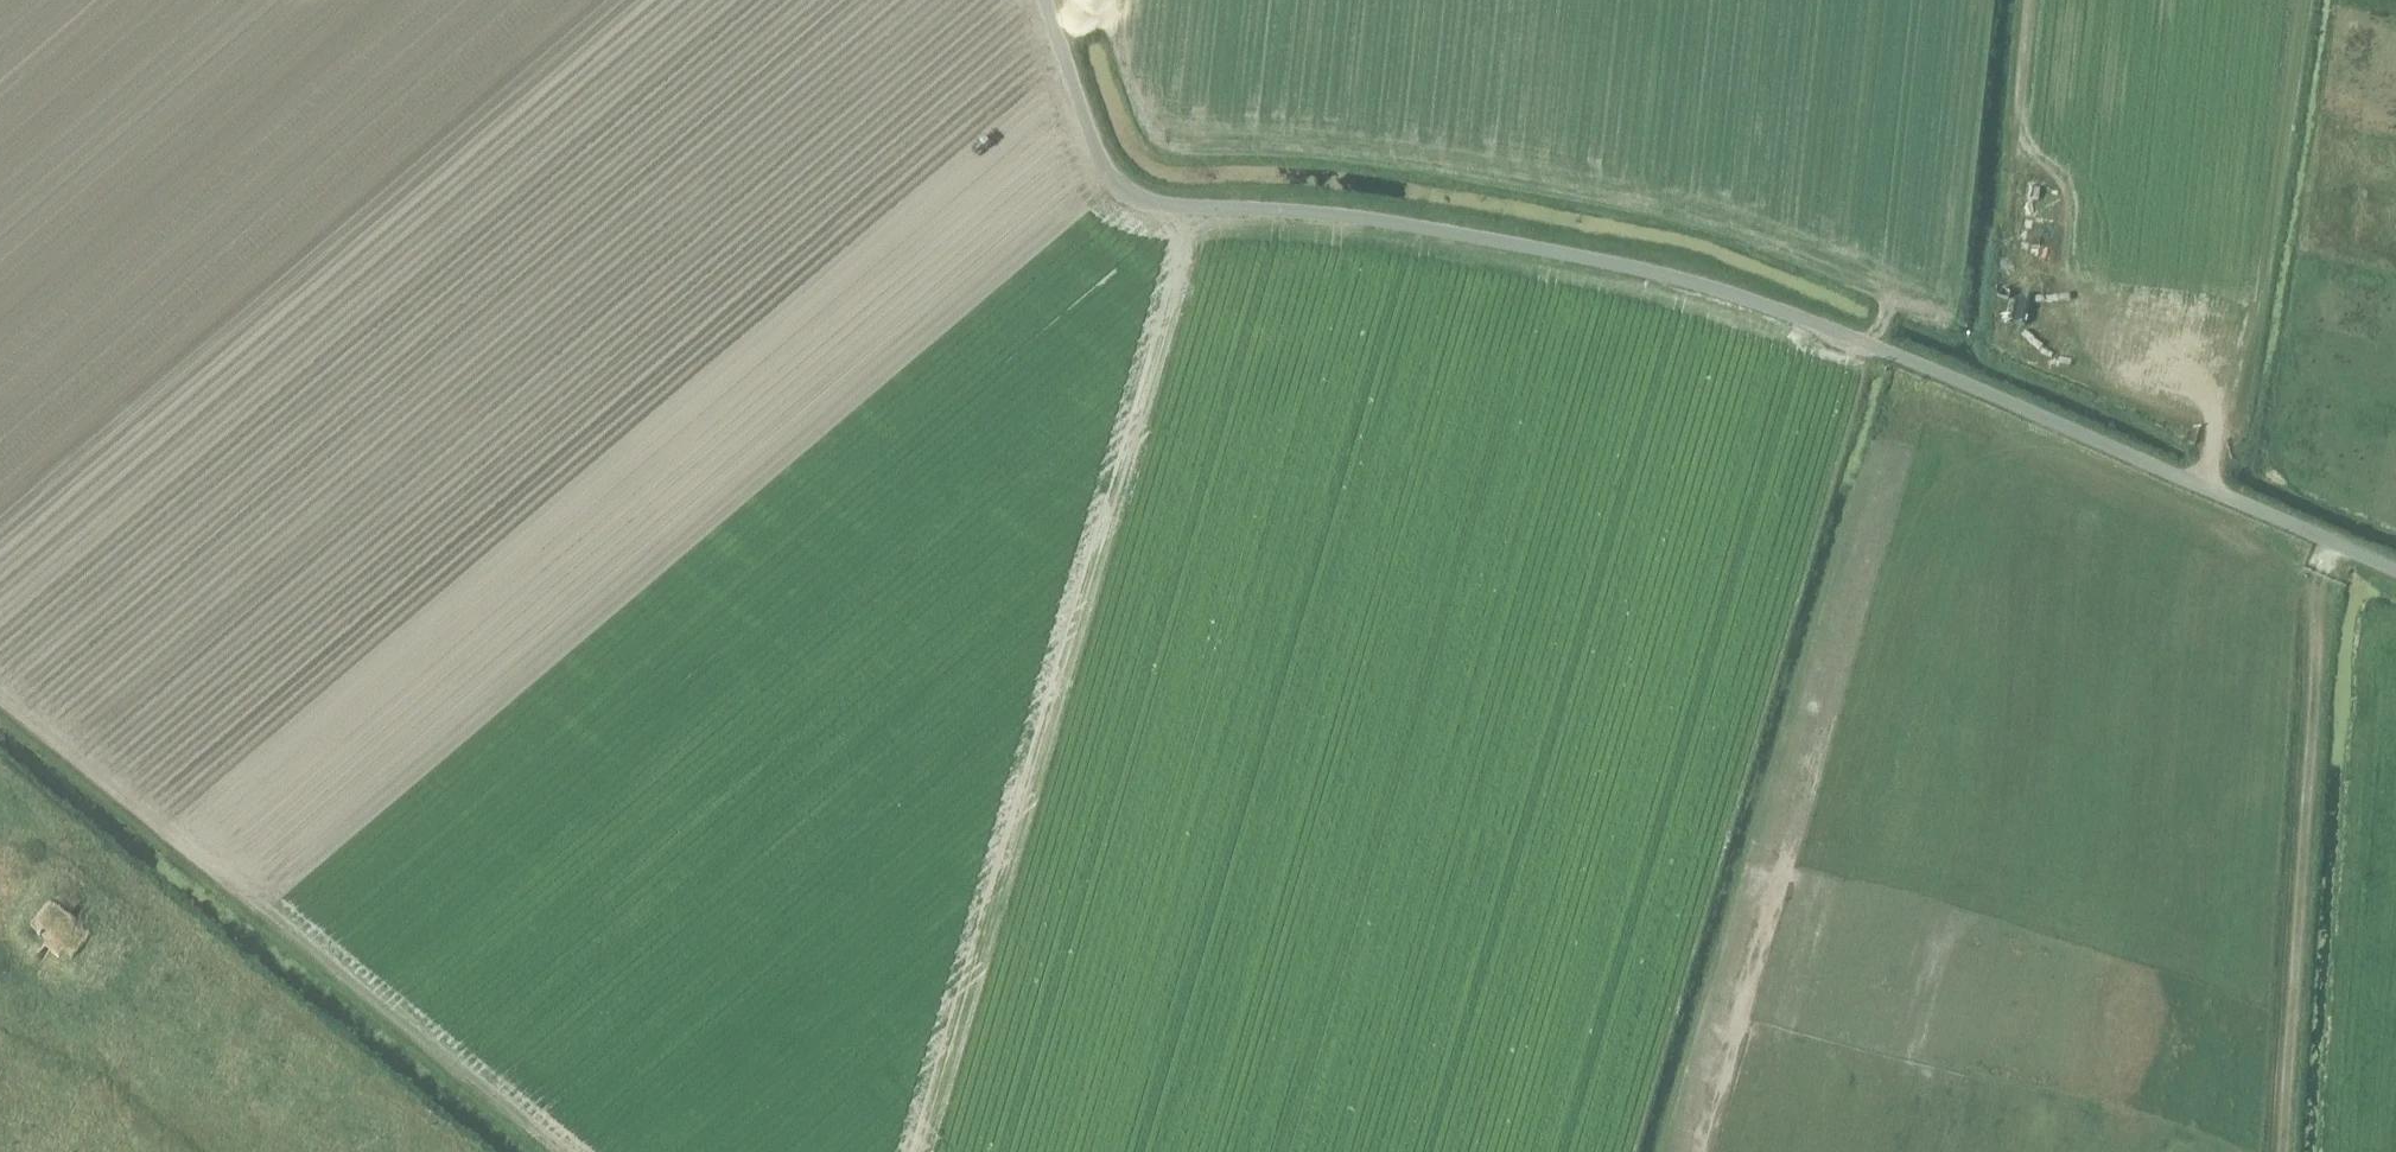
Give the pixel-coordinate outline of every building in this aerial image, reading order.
[(102,936),(83,922),(92,909),(90,908),(82,920),(78,918),(85,904),(84,904),(77,917),(63,906),(60,907),(44,928),(45,931),(44,932),(44,933),(44,935),(44,937),(46,938),(48,939),(50,939),(52,938),(53,937),(59,942),(56,947),(44,957),(46,958),(57,948),(59,950),(51,962),(52,963),(61,951),(70,958),(73,953),(83,960),(102,936)]
